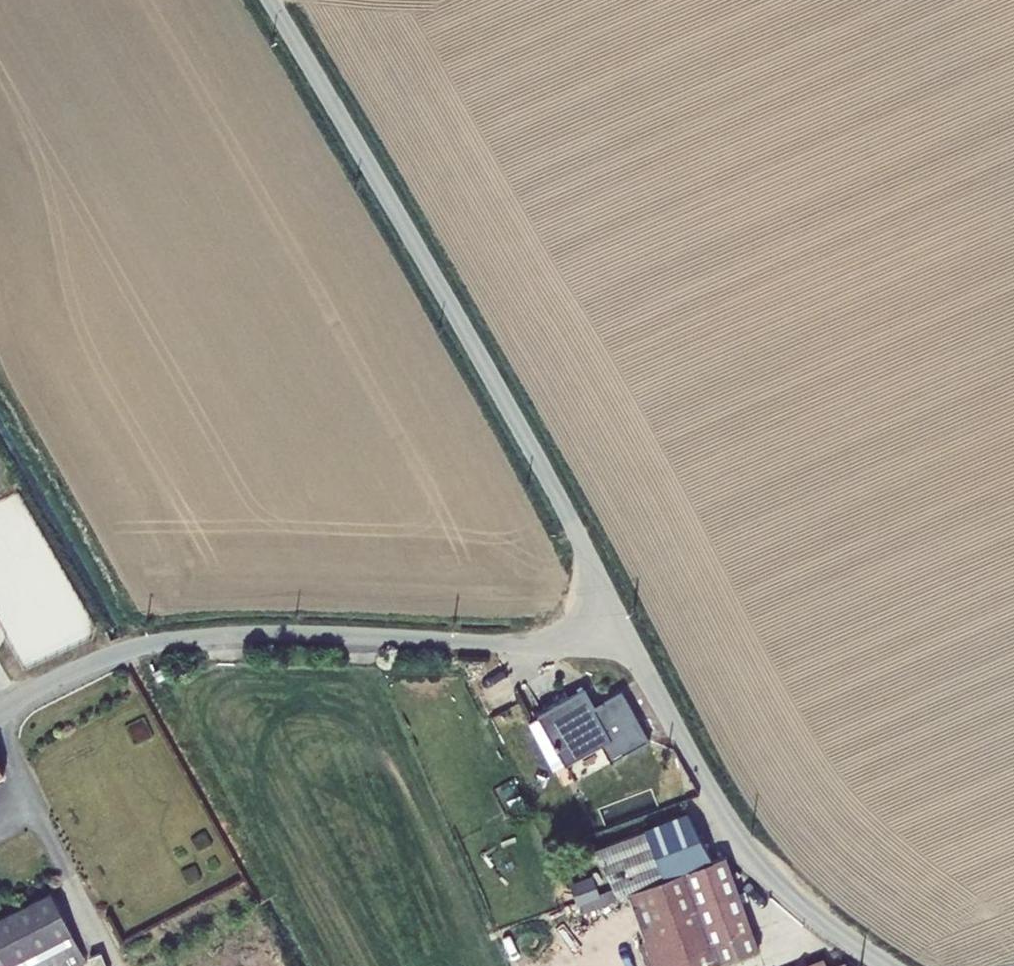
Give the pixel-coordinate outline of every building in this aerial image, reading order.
[(584,690),(531,720),(557,766),(564,762),(566,764),(601,744),(610,761),(647,740),(620,693),(594,708),(584,690)] [(594,849),(613,888),(617,896),(627,893),(709,862),(691,812),(594,849)] [(627,893),(652,965),(707,965),(758,948),(725,856),(709,862),(627,893)] [(592,875),(568,884),(576,905),(581,903),(584,912),(618,899),(617,896),(613,888),(605,891),(600,877),(593,880),(592,875)] [(0,917),(0,965),(76,965),(86,961),(50,892),(0,917)]
